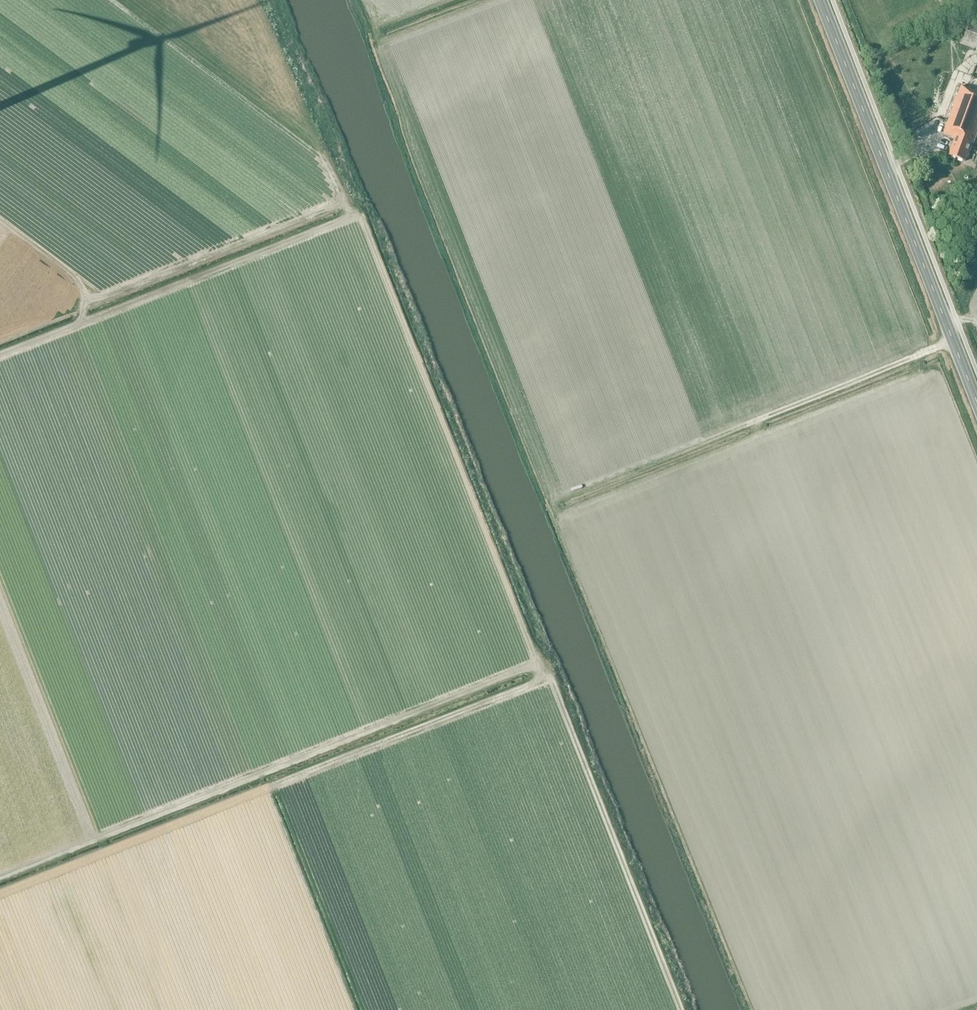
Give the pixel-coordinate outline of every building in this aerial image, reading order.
[(971,22),(962,45),(976,51),(976,24),(971,22)] [(976,134),(976,92),(962,86),(944,135),(955,141),(949,156),(965,162),(970,146),(972,147),(976,134)] [(529,694),(517,695),(518,704),(530,702),(529,694)]
